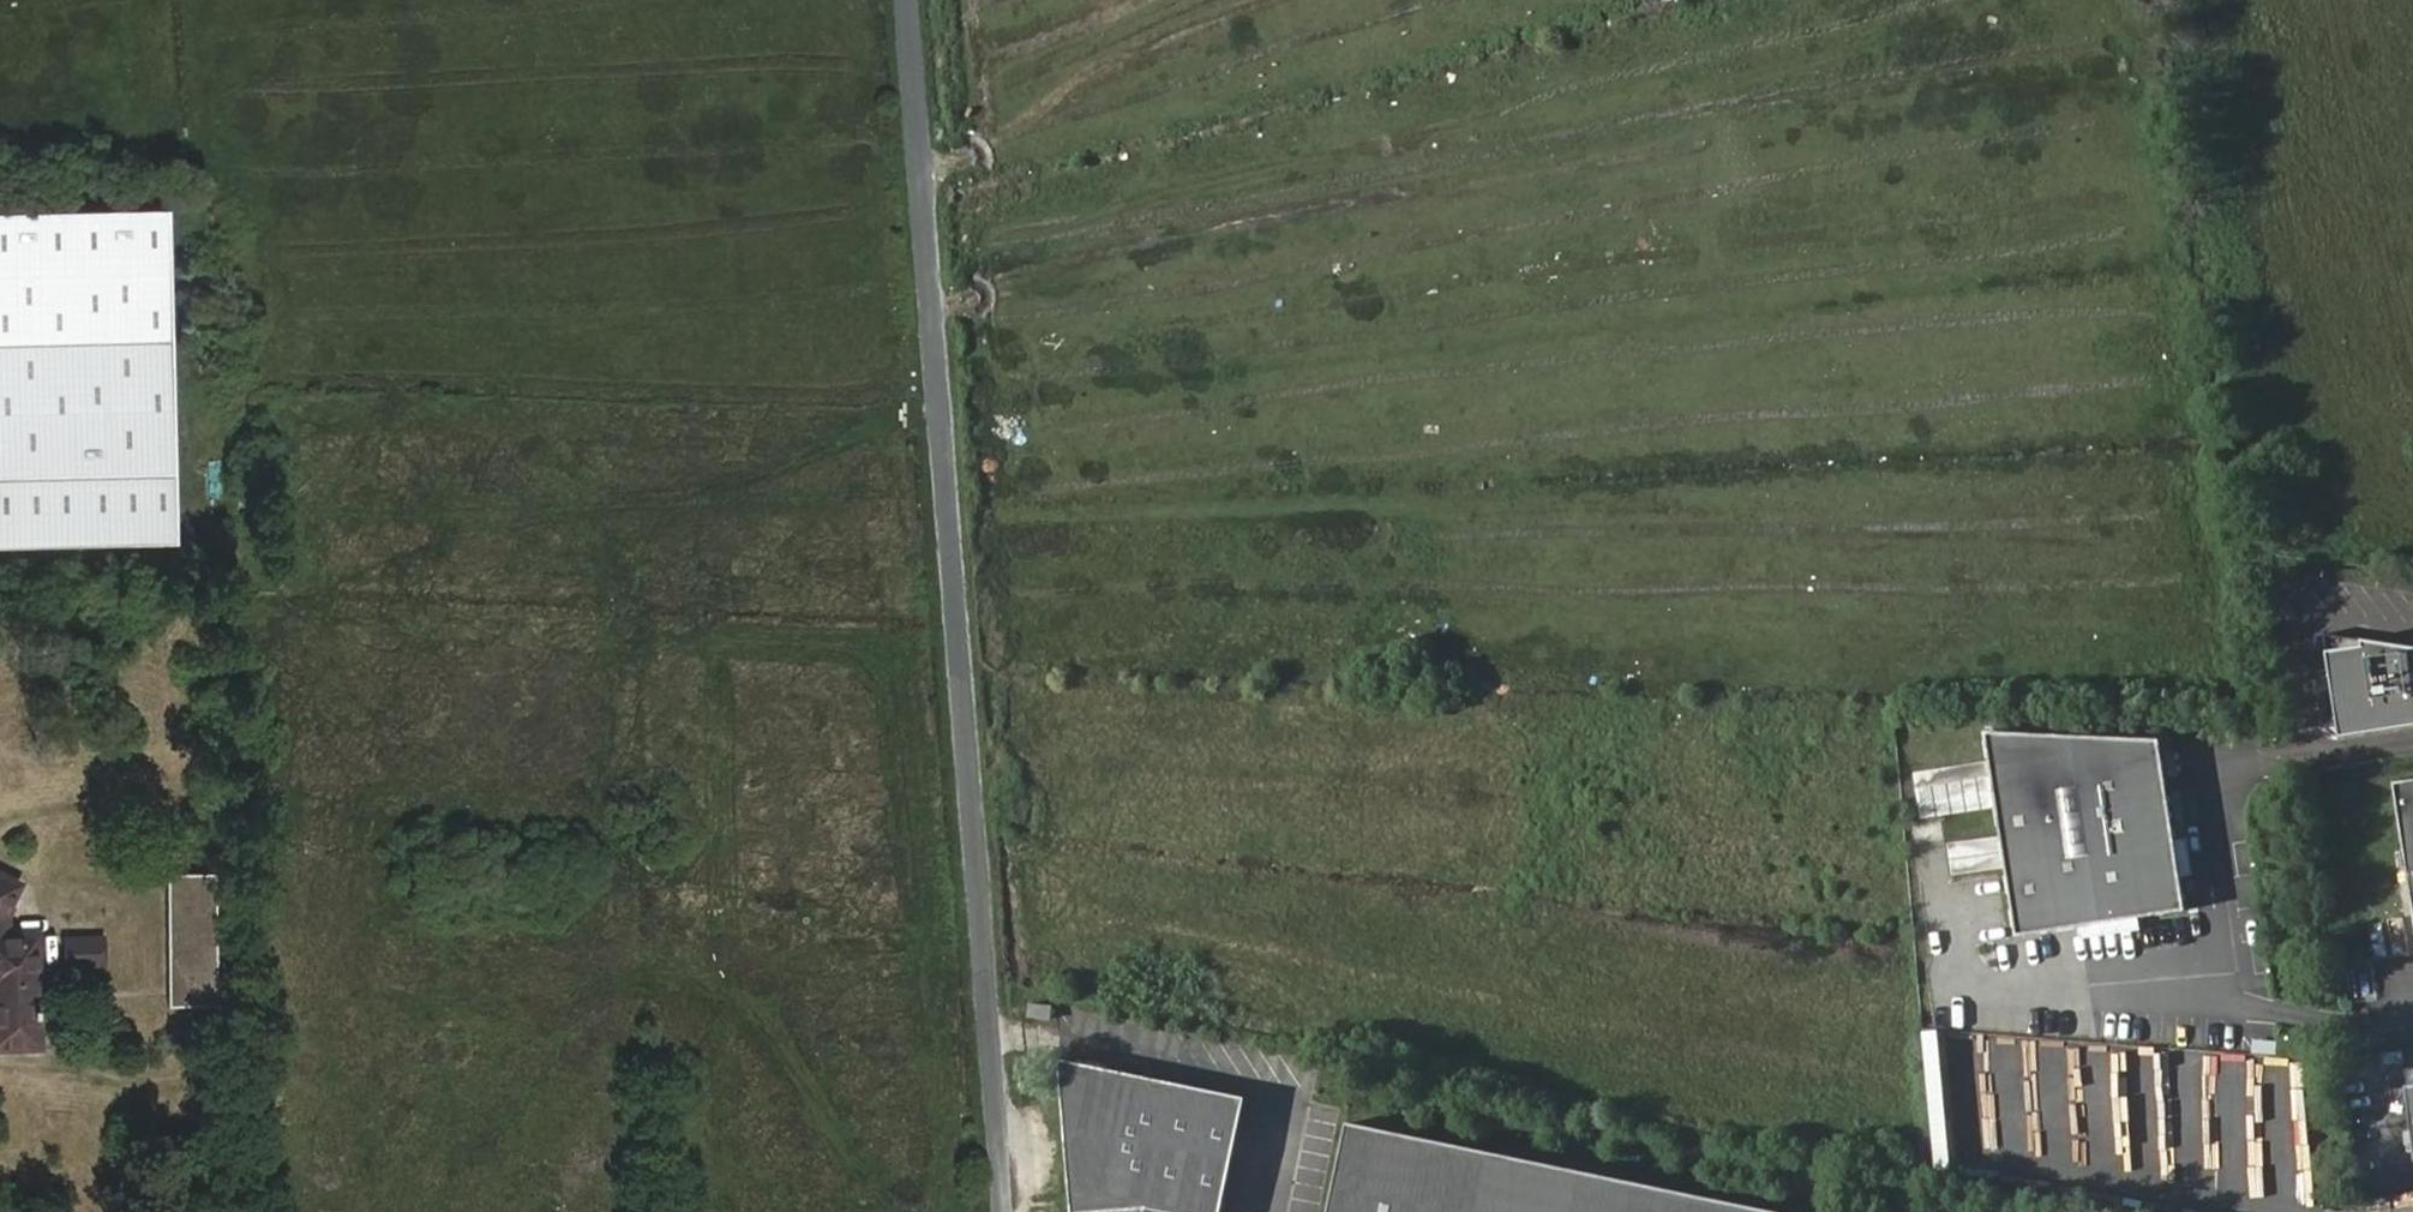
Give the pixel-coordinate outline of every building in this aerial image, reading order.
[(154,205),(0,208),(0,541),(160,538),(154,205)] [(2331,651),(2341,736),(2412,724),(2412,647),(2363,639),(2364,646),(2331,651)] [(2192,912),(2164,742),(1990,735),(2023,940),(2192,912)] [(2394,805),(2412,926),(2412,802),(2394,805)] [(2001,837),(1948,842),(1951,874),(2005,868),(2001,837)] [(189,1004),(215,1003),(217,874),(215,874),(196,873),(167,873),(167,1004),(189,1004)] [(13,879),(0,874),(0,912),(13,879)] [(13,879),(0,912),(0,935),(16,935),(13,879)] [(61,934),(63,962),(104,960),(103,932),(61,934)] [(0,935),(0,1044),(36,1043),(34,935),(16,935),(0,935)] [(1254,1099),(1062,1058),(1075,1211),(1229,1211),(1254,1099)] [(2405,1088),(2389,1091),(2393,1117),(2409,1115),(2405,1088)] [(1354,1122),(1335,1211),(1790,1211),(1354,1122)]
